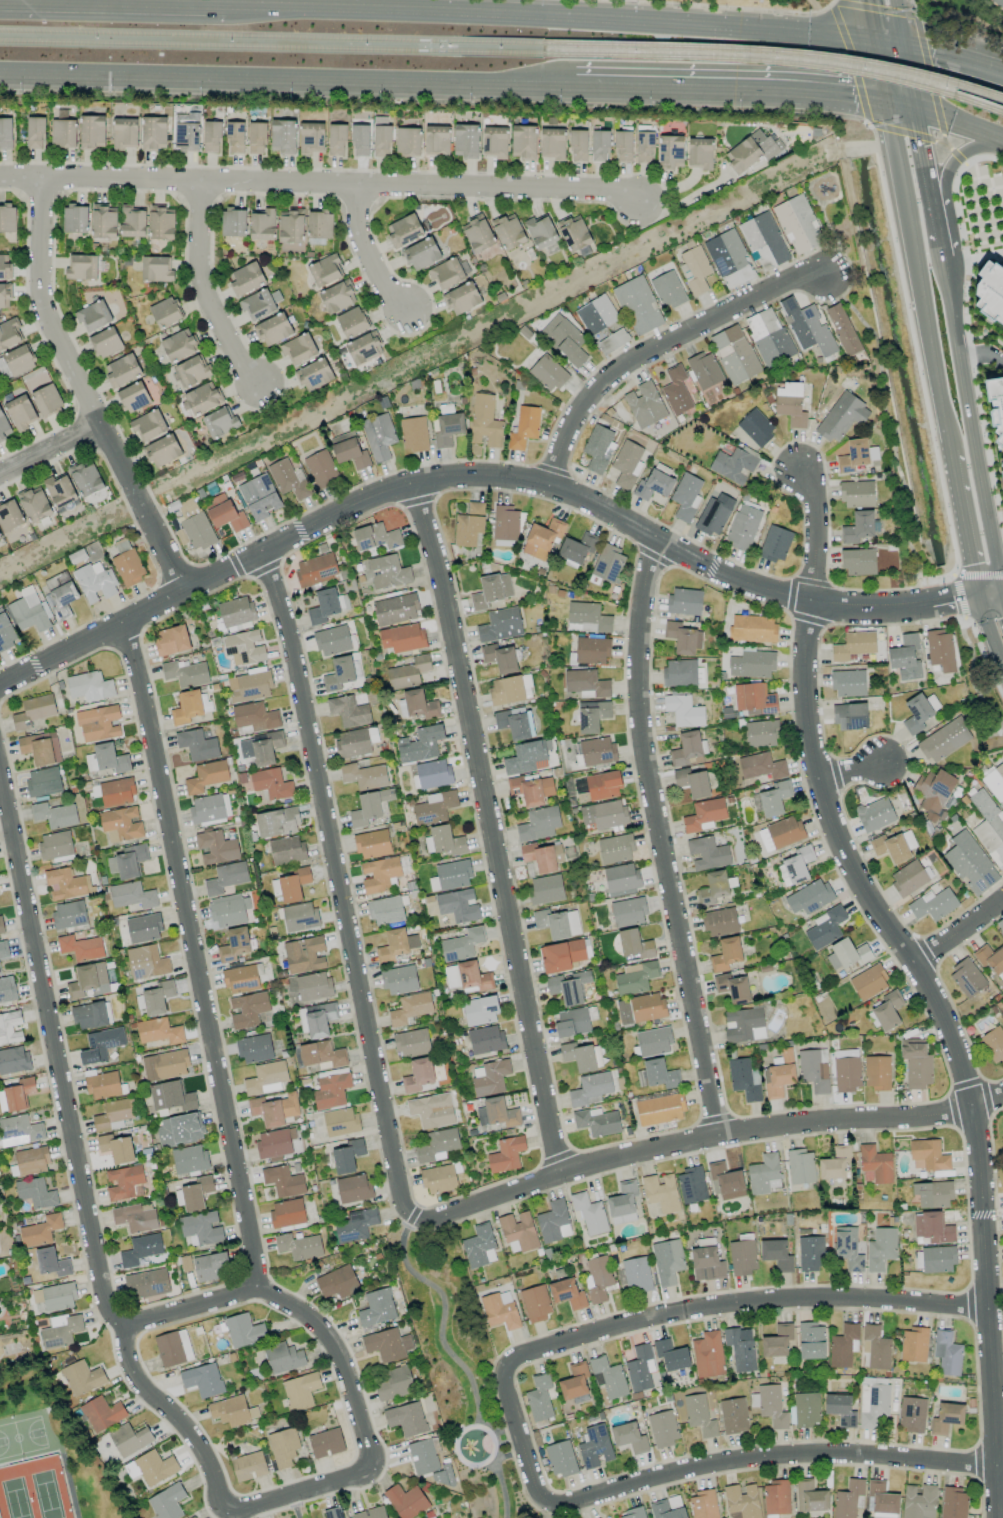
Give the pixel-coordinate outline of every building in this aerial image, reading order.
[(1002,10),(1002,0),(989,0),(1002,10)] [(104,116),(80,116),(80,148),(104,149),(104,116)] [(387,116),(374,116),(373,157),(390,157),(390,125),(387,125),(387,116)] [(43,148),(43,117),(27,117),(27,148),(43,148)] [(141,149),(166,150),(167,117),(142,117),(141,149)] [(11,118),(0,118),(0,149),(12,149),(11,118)] [(113,147),(137,147),(137,118),(112,119),(113,147)] [(52,120),(51,146),(75,147),(76,120),(52,120)] [(270,151),(278,151),(278,154),(294,155),(295,121),(271,120),(270,151)] [(203,152),(220,153),(220,122),(204,121),(203,152)] [(226,153),(243,153),(244,122),(227,122),(226,153)] [(248,154),(264,154),(265,123),(249,122),(248,154)] [(199,123),(174,123),(174,150),(199,150),(199,123)] [(323,153),(324,124),(300,123),(299,153),(323,153)] [(328,155),(345,155),(346,124),(329,124),(328,155)] [(453,157),(478,158),(478,125),(454,124),(453,157)] [(352,156),(369,156),(368,125),(351,125),(352,156)] [(536,126),(512,125),(511,158),(535,158),(536,126)] [(424,154),(448,154),(449,127),(425,126),(424,154)] [(420,128),(396,127),(395,155),(420,155),(420,128)] [(506,160),(507,128),(483,127),(482,156),(494,156),(494,159),(506,160)] [(564,159),(565,129),(540,128),(539,159),(564,159)] [(587,161),(587,130),(570,130),(570,161),(587,161)] [(608,162),(609,131),(591,131),(590,162),(608,162)] [(631,162),(632,131),(615,131),(614,162),(631,162)] [(652,163),(653,132),(636,131),(635,163),(652,163)] [(749,136),(722,155),(737,175),(762,157),(766,163),(783,151),(771,133),(755,145),(749,136)] [(683,136),(658,136),(657,167),(682,168),(683,136)] [(687,168),(711,169),(712,139),(688,138),(687,168)] [(773,205),(792,256),(823,244),(804,193),(773,205)] [(91,238),(116,238),(116,212),(106,212),(106,204),(92,203),(91,238)] [(132,205),(121,204),(120,236),(144,237),(145,211),(132,210),(132,205)] [(16,232),(15,205),(0,205),(0,233),(16,232)] [(174,214),(165,213),(165,206),(150,206),(149,239),(173,240),(174,214)] [(87,233),(88,207),(63,207),(63,233),(87,233)] [(245,209),(222,208),(222,236),(245,236),(245,209)] [(249,239),(274,240),(275,208),(263,208),(263,213),(250,213),(249,239)] [(278,243),(303,243),(303,211),(279,210),(278,243)] [(324,245),(324,239),(331,239),(332,211),(308,211),(307,244),(324,245)] [(737,225),(753,261),(757,259),(763,272),(790,259),(768,211),(737,225)] [(491,222),(505,252),(527,241),(513,212),(491,222)] [(393,249),(423,236),(414,213),(386,225),(390,234),(387,235),(393,249)] [(523,223),(536,250),(558,240),(546,213),(523,223)] [(592,243),(578,213),(556,223),(570,253),(592,243)] [(496,244),(481,214),(459,224),(474,254),(496,244)] [(703,242),(725,290),(755,277),(733,228),(703,242)] [(412,272),(441,258),(431,236),(401,250),(412,272)] [(317,288),(341,277),(335,266),(340,263),(335,252),(306,266),(317,288)] [(10,263),(4,263),(3,254),(0,254),(0,279),(11,278),(10,263)] [(97,255),(68,255),(67,279),(97,279),(97,255)] [(974,255),(984,316),(1002,328),(1002,273),(974,255)] [(168,257),(141,256),(141,281),(173,281),(173,271),(168,270),(168,257)] [(431,281),(435,280),(440,290),(465,278),(455,257),(426,270),(431,281)] [(236,297),(266,283),(255,261),(226,274),(236,297)] [(650,279),(662,310),(686,301),(674,270),(650,279)] [(664,323),(642,275),(612,288),(635,337),(664,323)] [(357,302),(347,280),(318,292),(327,315),(357,302)] [(453,317),(482,303),(471,281),(442,295),(453,317)] [(277,309),(274,303),(282,300),(277,290),(269,294),(266,288),(239,301),(250,323),(277,309)] [(630,340),(622,327),(609,334),(605,327),(619,319),(604,293),(574,310),(601,357),(630,340)] [(173,296),(148,306),(157,328),(182,319),(173,296)] [(799,351),(816,344),(822,358),(837,351),(824,320),(821,322),(813,304),(798,310),(792,296),(779,301),(785,316),(799,351)] [(75,312),(85,334),(113,321),(102,299),(75,312)] [(862,350),(839,302),(824,310),(846,357),(862,350)] [(368,328),(359,306),(335,316),(344,338),(368,328)] [(743,319),(764,368),(794,356),(773,306),(743,319)] [(264,348),(293,334),(283,312),(253,326),(264,348)] [(578,348),(586,339),(557,312),(537,334),(576,369),(588,357),(578,348)] [(22,341),(13,319),(0,324),(0,350),(22,341)] [(731,386),(760,372),(738,323),(708,337),(731,386)] [(89,337),(98,359),(123,349),(113,326),(89,337)] [(168,362),(197,352),(188,329),(160,339),(168,362)] [(344,342),(353,366),(383,355),(374,331),(344,342)] [(318,353),(307,332),(280,345),(291,367),(318,353)] [(0,356),(0,372),(3,380),(36,366),(27,345),(0,356)] [(686,361),(700,391),(723,380),(709,350),(686,361)] [(102,366),(113,388),(142,375),(132,353),(102,366)] [(551,394),(569,376),(544,353),(527,371),(551,394)] [(174,365),(183,387),(209,377),(201,355),(174,365)] [(334,379),(324,357),(295,370),(305,393),(334,379)] [(664,371),(670,383),(660,388),(673,416),(693,407),(681,381),(687,378),(680,363),(664,371)] [(985,380),(994,439),(1002,444),(1002,377),(985,380)] [(639,430),(668,416),(650,379),(634,387),(635,389),(622,396),(639,430)] [(151,403),(140,381),(116,392),(127,414),(151,403)] [(30,393),(42,417),(64,407),(52,383),(30,393)] [(788,428),(806,428),(806,412),(801,411),(801,384),(775,383),(775,415),(789,415),(788,428)] [(210,391),(208,385),(180,393),(187,415),(224,404),(220,388),(210,391)] [(872,410),(843,390),(815,430),(835,445),(853,420),(861,426),(872,410)] [(38,422),(26,393),(4,403),(16,431),(38,422)] [(500,448),(503,421),(491,420),(494,395),(474,393),(470,443),(483,444),(483,447),(500,448)] [(540,408),(517,405),(511,450),(523,451),(525,437),(536,439),(540,408)] [(777,430),(754,407),(736,423),(759,448),(777,430)] [(0,408),(0,441),(13,435),(0,408)] [(229,419),(226,408),(203,415),(209,437),(240,428),(237,417),(229,419)] [(167,432),(159,409),(130,419),(138,442),(167,432)] [(397,442),(387,413),(360,421),(374,464),(390,459),(386,446),(397,442)] [(452,447),(451,435),(465,433),(462,413),(431,417),(436,449),(452,447)] [(399,419),(403,452),(428,450),(425,416),(399,419)] [(614,432),(594,423),(581,452),(591,456),(585,469),(601,476),(615,444),(610,442),(614,432)] [(366,449),(359,451),(353,431),(329,438),(337,464),(351,459),(355,471),(371,466),(366,449)] [(144,446),(152,468),(182,457),(173,434),(144,446)] [(835,457),(837,474),(854,472),(854,466),(870,464),(869,460),(878,459),(877,447),(867,448),(866,438),(846,440),(847,455),(835,457)] [(644,449),(624,439),(610,467),(619,472),(613,484),(628,492),(643,463),(638,461),(644,449)] [(708,469),(743,487),(757,458),(734,447),(730,457),(717,450),(708,469)] [(316,488),(339,477),(325,448),(302,460),(316,488)] [(279,495),(292,490),(296,501),(311,495),(300,468),(292,471),(286,457),(267,465),(279,495)] [(84,467),(82,461),(68,468),(82,498),(104,488),(93,463),(84,467)] [(674,479),(668,477),(671,469),(654,463),(647,482),(638,479),(632,495),(647,501),(651,491),(667,497),(674,479)] [(77,499),(66,472),(43,481),(55,508),(77,499)] [(702,481),(683,472),(669,499),(679,504),(673,517),(687,524),(701,498),(695,495),(702,481)] [(238,486),(254,523),(269,516),(267,513),(281,506),(267,473),(238,486)] [(840,482),(841,508),(874,507),(873,481),(840,482)] [(53,514),(40,488),(32,492),(30,488),(16,494),(31,525),(53,514)] [(215,529),(228,522),(234,533),(249,526),(242,511),(236,514),(225,492),(212,498),(214,502),(205,507),(215,529)] [(716,501),(707,497),(694,529),(718,538),(734,499),(719,493),(716,501)] [(179,523),(194,553),(216,542),(194,496),(180,503),(178,499),(165,506),(168,513),(179,508),(185,520),(179,523)] [(4,533),(25,523),(13,497),(0,504),(0,525),(4,533)] [(748,551),(762,508),(739,501),(725,543),(748,551)] [(476,547),(476,533),(483,534),(484,503),(467,502),(467,515),(455,515),(454,546),(476,547)] [(492,545),(517,546),(519,507),(494,506),(492,545)] [(858,543),(858,537),(873,537),(873,510),(852,510),(853,530),(841,530),(841,543),(858,543)] [(555,537),(560,540),(567,523),(551,517),(546,529),(532,523),(520,552),(544,562),(555,537)] [(358,552),(384,544),(386,550),(403,545),(398,529),(384,533),(381,522),(352,530),(358,552)] [(793,533),(769,524),(758,555),(781,564),(793,533)] [(564,537),(556,558),(581,568),(587,552),(592,554),(598,538),(583,531),(579,542),(564,537)] [(591,575),(614,584),(626,553),(603,544),(591,575)] [(140,576),(145,574),(134,548),(111,558),(124,588),(142,581),(140,576)] [(842,550),(843,576),(875,575),(875,549),(842,550)] [(294,562),(299,586),(338,578),(333,553),(294,562)] [(412,582),(409,566),(399,569),(395,553),(366,560),(373,591),(412,582)] [(109,568),(102,571),(98,561),(73,571),(87,605),(98,600),(95,593),(100,590),(103,599),(119,592),(109,568)] [(79,598),(66,571),(41,582),(60,621),(72,615),(66,604),(79,598)] [(509,573),(479,577),(481,593),(470,594),(472,611),(487,609),(486,601),(512,598),(509,573)] [(51,627),(48,618),(51,617),(45,601),(39,603),(31,584),(19,590),(22,597),(7,603),(18,630),(34,624),(37,632),(51,627)] [(327,622),(325,616),(340,613),(335,587),(315,591),(319,607),(306,609),(310,626),(327,622)] [(667,613),(700,616),(702,591),(669,588),(667,613)] [(373,600),(377,626),(420,618),(416,593),(373,600)] [(223,628),(256,619),(249,595),(217,604),(223,628)] [(599,603),(568,602),(567,630),(611,632),(612,616),(599,615),(599,603)] [(476,626),(478,642),(522,637),(518,607),(486,611),(488,624),(476,626)] [(19,641),(2,609),(0,609),(0,652),(19,641)] [(775,642),(776,616),(732,615),(732,641),(775,642)] [(663,638),(676,639),(674,654),(694,656),(694,648),(700,649),(702,631),(681,629),(681,622),(665,621),(663,638)] [(378,629),(381,649),(391,647),(392,653),(425,648),(421,623),(378,629)] [(159,657),(191,649),(184,624),(152,632),(159,657)] [(313,632),(320,657),(352,649),(345,624),(313,632)] [(266,660),(263,643),(260,643),(258,630),(221,636),(225,657),(231,655),(233,666),(266,660)] [(955,672),(950,630),(925,633),(929,665),(940,664),(941,674),(955,672)] [(844,633),(844,645),(831,645),(831,662),(848,661),(848,654),(876,653),(875,632),(844,633)] [(920,679),(917,650),(919,650),(917,633),(900,634),(901,648),(887,649),(889,669),(898,668),(899,681),(920,679)] [(608,664),(609,638),(576,638),(575,663),(608,664)] [(480,646),(482,663),(495,661),(497,675),(517,672),(514,646),(497,649),(497,644),(480,646)] [(774,652),(741,650),(741,657),(729,656),(728,676),(773,678),(774,652)] [(386,668),(389,689),(420,685),(418,672),(431,671),(428,654),(412,656),(413,664),(386,668)] [(331,658),(334,674),(321,676),(324,693),(341,690),(340,682),(361,679),(358,661),(351,662),(350,655),(331,658)] [(667,668),(662,668),(662,686),(697,685),(696,659),(666,660),(667,668)] [(160,664),(163,680),(177,678),(179,688),(209,682),(206,662),(183,666),(182,660),(160,664)] [(231,703),(272,696),(267,666),(246,670),(247,675),(226,678),(231,703)] [(112,679),(102,681),(99,670),(66,677),(70,698),(83,696),(85,702),(115,696),(112,679)] [(565,692),(593,691),(593,697),(610,697),(609,680),(596,680),(595,670),(564,671),(565,692)] [(832,697),(865,696),(865,670),(832,671),(832,697)] [(489,679),(491,705),(524,701),(521,676),(489,679)] [(734,684),(735,710),(761,709),(761,714),(777,713),(776,693),(763,694),(762,683),(734,684)] [(437,700),(424,702),(422,688),(403,691),(404,701),(398,702),(401,716),(422,713),(423,720),(440,717),(437,700)] [(173,727),(190,723),(188,718),(204,714),(198,689),(177,693),(180,707),(170,710),(173,727)] [(903,703),(911,716),(901,722),(910,737),(925,727),(920,721),(941,708),(932,694),(924,699),(920,692),(903,703)] [(11,715),(14,731),(31,727),(30,721),(56,715),(52,694),(21,700),(23,712),(11,715)] [(371,724),(368,704),(355,706),(353,695),(326,699),(329,715),(339,714),(341,728),(371,724)] [(664,695),(664,711),(674,711),(674,727),(704,726),(703,706),(690,706),(690,695),(664,695)] [(231,707),(236,728),(250,725),(252,732),(280,726),(277,710),(264,712),(262,701),(231,707)] [(599,733),(598,718),(611,718),(610,701),(578,702),(579,734),(599,733)] [(867,703),(834,705),(834,730),(867,729),(867,703)] [(82,743),(121,737),(119,725),(111,726),(110,721),(120,719),(117,705),(76,712),(82,743)] [(530,707),(493,712),(495,730),(509,728),(511,741),(534,738),(530,707)] [(930,764),(973,738),(960,716),(916,742),(930,764)] [(777,720),(744,722),(745,747),(778,745),(777,720)] [(438,758),(435,740),(444,739),(442,724),(415,728),(417,741),(408,742),(407,737),(396,739),(399,763),(438,758)] [(377,742),(376,728),(338,731),(339,742),(336,742),(337,757),(371,755),(371,742),(377,742)] [(219,757),(216,737),(203,739),(201,729),(175,732),(177,748),(187,747),(190,762),(219,757)] [(672,767),(703,762),(702,754),(707,753),(705,740),(700,741),(698,730),(678,733),(681,749),(669,750),(672,767)] [(60,763),(56,732),(17,737),(19,754),(32,753),(33,766),(60,763)] [(275,764),(272,748),(284,747),(282,733),(239,739),(242,758),(254,757),(255,767),(275,764)] [(579,740),(582,766),(615,762),(612,737),(579,740)] [(505,776),(548,768),(545,751),(552,749),(550,738),(513,745),(515,757),(502,759),(505,776)] [(131,770),(128,754),(115,756),(112,742),(93,745),(94,754),(85,755),(88,772),(113,768),(113,773),(131,770)] [(736,758),(741,780),(769,774),(771,780),(787,777),(784,759),(770,762),(768,752),(736,758)] [(415,791),(452,783),(447,758),(415,765),(417,775),(412,776),(415,791)] [(229,781),(225,760),(194,765),(196,778),(184,779),(187,796),(203,793),(202,785),(229,781)] [(981,778),(1002,807),(1002,761),(981,778)] [(388,786),(384,764),(356,769),(355,763),(339,765),(342,783),(356,781),(357,791),(388,786)] [(62,792),(58,767),(25,772),(29,798),(62,792)] [(250,772),(253,792),(266,790),(267,800),(294,796),(292,781),(281,782),(279,767),(250,772)] [(706,771),(689,773),(689,768),(673,770),(675,788),(689,787),(690,799),(709,797),(706,771)] [(957,779),(938,769),(935,775),(927,771),(924,777),(920,774),(911,790),(924,796),(916,811),(934,821),(957,779)] [(618,796),(617,787),(621,786),(619,770),(585,776),(588,800),(618,796)] [(103,807),(137,800),(132,776),(98,783),(103,807)] [(554,795),(552,777),(524,781),(523,776),(506,778),(509,795),(522,793),(524,808),(544,805),(543,797),(554,795)] [(783,814),(780,799),(793,796),(788,779),(772,783),(774,789),(751,794),(755,812),(762,810),(764,818),(783,814)] [(1000,840),(1002,838),(1002,818),(982,787),(968,797),(984,820),(971,829),(1001,873),(1002,872),(1002,843),(1000,840)] [(357,794),(360,810),(348,812),(351,829),(368,826),(367,818),(388,815),(385,801),(395,799),(393,789),(357,794)] [(425,795),(426,802),(412,805),(416,826),(447,821),(445,809),(458,807),(455,790),(425,795)] [(231,817),(226,792),(189,800),(194,825),(231,817)] [(864,833),(896,821),(886,796),(854,809),(864,833)] [(694,815),(682,817),(684,833),(713,829),(712,821),(726,819),(723,798),(692,802),(694,815)] [(628,824),(623,799),(582,806),(585,827),(594,825),(594,830),(628,824)] [(74,804),(47,809),(46,802),(31,805),(34,821),(46,819),(48,829),(77,824),(74,804)] [(144,837),(142,822),(131,823),(130,818),(138,817),(136,806),(98,812),(102,833),(107,833),(108,843),(144,837)] [(526,810),(527,823),(516,825),(518,841),(554,837),(553,828),(560,827),(557,806),(526,810)] [(295,807),(255,814),(259,838),(300,832),(295,807)] [(804,838),(796,815),(757,829),(765,853),(804,838)] [(467,853),(464,836),(451,838),(449,824),(429,827),(431,837),(424,838),(426,853),(449,850),(450,856),(467,853)] [(354,835),(359,860),(392,853),(386,829),(354,835)] [(975,897),(1001,877),(963,829),(950,839),(955,845),(942,855),(975,897)] [(194,834),(196,849),(208,848),(209,853),(201,855),(202,864),(239,860),(236,838),(222,840),(221,830),(194,834)] [(597,840),(602,865),(635,858),(629,833),(597,840)] [(886,840),(883,834),(868,841),(875,857),(886,852),(892,865),(911,857),(900,833),(886,840)] [(268,840),(272,865),(305,861),(302,836),(268,840)] [(686,840),(689,858),(692,857),(694,871),(731,865),(727,845),(714,847),(712,836),(686,840)] [(109,874),(118,872),(120,881),(140,877),(137,862),(149,860),(146,843),(121,848),(123,855),(106,858),(109,874)] [(557,871),(556,863),(563,861),(560,844),(537,848),(536,843),(519,845),(522,863),(535,860),(537,874),(557,871)] [(815,859),(809,844),(793,850),(796,856),(776,864),(785,887),(809,878),(803,864),(815,859)] [(360,863),(362,875),(370,873),(371,878),(361,880),(363,893),(396,887),(394,877),(401,876),(398,856),(360,863)] [(901,898),(929,880),(915,858),(887,877),(901,898)] [(467,860),(434,865),(437,877),(428,878),(430,892),(472,885),(467,860)] [(204,881),(207,897),(223,894),(222,887),(249,882),(245,861),(214,867),(216,879),(204,881)] [(641,890),(635,862),(602,869),(609,897),(641,890)] [(311,883),(308,866),(291,869),(292,876),(270,880),(273,894),(280,893),(282,903),(302,900),(299,885),(311,883)] [(51,901),(93,893),(90,875),(72,878),(70,867),(44,871),(46,887),(49,886),(51,901)] [(706,872),(707,888),(696,889),(698,906),(714,905),(713,897),(728,896),(726,870),(706,872)] [(564,900),(560,875),(528,879),(532,905),(564,900)] [(821,877),(783,898),(792,914),(801,909),(805,915),(834,899),(821,877)] [(158,906),(155,889),(141,892),(139,880),(108,887),(113,908),(140,902),(141,910),(158,906)] [(929,891),(906,906),(915,920),(927,912),(933,922),(959,905),(947,887),(933,896),(929,891)] [(480,919),(478,902),(474,902),(472,889),(435,894),(438,914),(452,912),(453,923),(480,919)] [(208,901),(213,929),(247,922),(244,910),(251,908),(248,893),(208,901)] [(366,900),(368,918),(375,917),(376,925),(404,921),(401,896),(366,900)] [(647,922),(642,897),(610,903),(615,928),(647,922)] [(52,904),(54,929),(73,928),(73,930),(87,929),(84,901),(52,904)] [(318,927),(314,901),(281,907),(285,932),(318,927)] [(847,919),(840,904),(812,918),(816,926),(804,932),(813,951),(842,937),(836,924),(847,919)] [(707,938),(739,931),(734,906),(702,913),(707,938)] [(576,910),(549,914),(549,909),(532,911),(535,929),(548,927),(550,940),(580,936),(576,910)] [(162,939),(159,914),(126,917),(129,943),(162,939)] [(439,927),(451,925),(449,914),(437,915),(439,927)] [(1002,935),(1002,917),(995,923),(1002,935)] [(219,964),(236,961),(235,955),(250,952),(246,926),(226,929),(229,945),(217,947),(219,964)] [(466,936),(439,941),(443,962),(474,956),(472,944),(484,942),(481,926),(465,929),(466,936)] [(384,931),(387,946),(375,948),(378,963),(395,959),(394,956),(409,953),(409,949),(417,947),(415,935),(406,936),(404,927),(384,931)] [(653,940),(639,942),(637,928),(618,931),(621,956),(637,955),(638,959),(655,957),(653,940)] [(104,957),(100,936),(74,941),(72,934),(56,937),(59,955),(73,952),(74,962),(104,957)] [(326,968),(324,953),(325,953),(322,936),(283,942),(288,974),(326,968)] [(718,939),(721,954),(708,956),(711,973),(728,970),(727,964),(742,961),(738,936),(718,939)] [(829,946),(833,953),(826,957),(834,972),(856,960),(859,965),(873,958),(865,943),(853,949),(847,937),(829,946)] [(6,940),(0,942),(0,958),(9,957),(6,940)] [(577,969),(576,961),(586,960),(584,940),(539,946),(543,973),(577,969)] [(126,948),(131,979),(171,973),(169,957),(158,959),(156,944),(126,948)] [(988,964),(995,976),(1002,971),(1002,945),(991,953),(985,944),(971,952),(982,968),(988,964)] [(987,984),(967,957),(946,973),(967,1000),(987,984)] [(494,988),(491,971),(478,974),(475,960),(444,966),(448,990),(477,985),(478,991),(494,988)] [(617,996),(648,991),(646,979),(658,977),(656,961),(623,966),(624,974),(614,975),(617,996)] [(75,966),(77,982),(66,983),(69,999),(84,997),(83,989),(108,986),(104,962),(75,966)] [(861,1002),(890,986),(877,963),(848,980),(861,1002)] [(222,971),(228,995),(260,988),(254,964),(222,971)] [(380,971),(386,996),(418,989),(413,964),(380,971)] [(563,1007),(583,1004),(580,984),(591,982),(590,971),(562,975),(545,978),(548,995),(561,993),(563,1007)] [(296,976),(298,1000),(331,997),(329,972),(296,976)] [(746,976),(730,979),(729,973),(712,976),(715,993),(728,991),(731,1006),(750,1002),(746,976)] [(12,975),(0,978),(0,1002),(17,999),(12,975)] [(176,996),(173,979),(156,982),(157,988),(141,991),(141,992),(135,993),(138,1009),(145,1008),(146,1016),(166,1013),(163,998),(176,996)] [(904,1004),(896,989),(880,997),(883,1003),(870,1010),(883,1033),(901,1023),(893,1010),(904,1004)] [(270,1011),(266,991),(229,998),(231,1012),(230,1013),(232,1030),(259,1026),(257,1013),(270,1011)] [(407,1025),(406,1017),(432,1013),(430,992),(398,996),(400,1009),(388,1011),(390,1027),(407,1025)] [(667,1017),(664,998),(659,999),(657,993),(628,998),(633,1023),(667,1017)] [(462,1000),(465,1026),(498,1021),(495,996),(462,1000)] [(631,1024),(629,1000),(617,1001),(619,1025),(631,1024)] [(329,1036),(326,1021),(338,1018),(335,1001),(297,1009),(302,1033),(307,1032),(309,1040),(329,1036)] [(107,1026),(105,1002),(73,1005),(75,1029),(107,1026)] [(591,1031),(589,1020),(593,1019),(591,1006),(557,1013),(558,1021),(554,1022),(557,1038),(591,1031)] [(765,1038),(761,1007),(723,1012),(727,1043),(765,1038)] [(23,1041),(21,1030),(13,1031),(12,1026),(22,1025),(20,1011),(0,1014),(0,1045),(23,1041)] [(140,1044),(167,1038),(168,1045),(185,1042),(182,1025),(168,1028),(166,1017),(136,1023),(140,1044)] [(467,1031),(472,1056),(505,1049),(500,1024),(467,1031)] [(1002,1061),(1002,1031),(1000,1025),(978,1037),(994,1066),(1002,1061)] [(641,1058),(673,1051),(667,1026),(635,1033),(641,1058)] [(126,1045),(122,1027),(87,1034),(90,1049),(79,1052),(82,1066),(107,1060),(105,1049),(126,1045)] [(431,1052),(426,1028),(393,1035),(398,1059),(431,1052)] [(241,1065),(273,1058),(268,1033),(236,1040),(241,1065)] [(900,1039),(900,1059),(906,1059),(906,1088),(932,1088),(932,1055),(925,1054),(925,1039),(900,1039)] [(298,1045),(302,1066),(330,1061),(331,1068),(346,1065),(344,1048),(331,1050),(329,1040),(298,1045)] [(576,1048),(575,1042),(559,1044),(561,1060),(575,1059),(576,1072),(602,1069),(599,1044),(576,1048)] [(22,1046),(0,1050),(0,1075),(31,1069),(28,1052),(23,1052),(22,1046)] [(796,1084),(791,1047),(781,1049),(783,1065),(767,1067),(768,1072),(763,1073),(766,1098),(783,1096),(782,1086),(796,1084)] [(186,1074),(185,1068),(190,1067),(186,1048),(141,1058),(146,1082),(186,1074)] [(812,1094),(828,1094),(826,1049),(797,1051),(799,1082),(811,1081),(812,1094)] [(860,1090),(858,1050),(833,1050),(835,1091),(860,1090)] [(409,1061),(412,1075),(400,1078),(404,1095),(421,1091),(419,1086),(435,1082),(429,1056),(409,1061)] [(889,1056),(864,1056),(864,1089),(890,1089),(889,1056)] [(639,1087),(663,1084),(664,1088),(681,1086),(678,1070),(664,1071),(663,1058),(643,1060),(644,1070),(637,1071),(639,1087)] [(758,1069),(750,1070),(749,1058),(728,1060),(730,1091),(743,1090),(744,1103),(761,1101),(758,1069)] [(511,1074),(508,1059),(481,1064),(482,1067),(470,1069),(475,1097),(505,1092),(502,1075),(511,1074)] [(246,1096),(284,1090),(282,1082),(288,1081),(284,1060),(253,1066),(255,1078),(243,1080),(246,1096)] [(86,1076),(89,1099),(120,1095),(117,1071),(86,1076)] [(316,1079),(319,1090),(312,1091),(316,1110),(346,1104),(342,1089),(352,1087),(349,1072),(316,1079)] [(579,1076),(580,1089),(568,1090),(570,1107),(601,1102),(600,1094),(612,1093),(609,1072),(579,1076)] [(24,1094),(35,1093),(33,1077),(17,1079),(17,1087),(0,1089),(0,1112),(26,1110),(24,1094)] [(195,1092),(182,1094),(180,1080),(149,1085),(153,1110),(180,1106),(181,1111),(198,1109),(195,1092)] [(264,1102),(263,1097),(247,1100),(249,1116),(262,1114),(264,1128),(284,1125),(283,1118),(299,1115),(295,1091),(285,1092),(286,1098),(264,1102)] [(421,1130),(455,1124),(449,1093),(405,1100),(408,1116),(418,1114),(421,1130)] [(685,1120),(682,1094),(635,1099),(638,1125),(685,1120)] [(520,1125),(519,1108),(505,1109),(503,1096),(482,1098),(483,1108),(476,1109),(478,1125),(504,1122),(505,1127),(520,1125)] [(92,1116),(94,1132),(124,1127),(122,1120),(135,1118),(133,1098),(102,1102),(104,1115),(92,1116)] [(359,1131),(354,1106),(322,1113),(327,1138),(359,1131)] [(575,1129),(589,1127),(590,1138),(621,1132),(617,1110),(601,1113),(600,1108),(572,1113),(575,1129)] [(156,1120),(161,1146),(206,1138),(203,1123),(198,1124),(196,1113),(156,1120)] [(44,1141),(41,1123),(28,1124),(27,1115),(0,1118),(0,1146),(44,1141)] [(255,1135),(260,1159),(292,1153),(290,1140),(296,1138),(294,1127),(255,1135)] [(425,1133),(426,1145),(415,1147),(417,1164),(445,1159),(444,1151),(459,1149),(456,1128),(425,1133)] [(113,1140),(112,1134),(96,1137),(99,1153),(110,1151),(113,1165),(135,1161),(130,1136),(113,1140)] [(486,1155),(490,1173),(519,1168),(517,1152),(526,1150),(523,1135),(497,1140),(499,1153),(486,1155)] [(352,1157),(365,1154),(361,1137),(345,1141),(346,1147),(331,1150),(337,1175),(356,1171),(352,1157)] [(910,1140),(911,1171),(950,1169),(950,1154),(940,1155),(939,1139),(910,1140)] [(175,1175),(209,1169),(204,1144),(171,1150),(175,1175)] [(859,1144),(861,1183),(892,1182),(891,1153),(875,1153),(874,1144),(859,1144)] [(851,1162),(850,1145),(835,1146),(835,1159),(818,1159),(819,1179),(845,1178),(845,1163),(851,1162)] [(9,1167),(11,1178),(50,1170),(45,1146),(14,1152),(16,1165),(9,1167)] [(812,1149),(787,1151),(790,1185),(815,1182),(812,1149)] [(780,1191),(777,1152),(761,1153),(762,1164),(747,1165),(750,1194),(780,1191)] [(746,1196),(741,1170),(726,1173),(723,1160),(707,1164),(710,1180),(716,1179),(721,1201),(746,1196)] [(425,1195),(458,1189),(453,1164),(420,1170),(425,1195)] [(105,1171),(107,1185),(106,1185),(108,1201),(142,1196),(140,1184),(144,1184),(142,1165),(105,1171)] [(303,1174),(289,1175),(288,1165),(261,1169),(263,1185),(274,1183),(275,1198),(305,1194),(303,1174)] [(675,1172),(682,1205),(708,1199),(700,1167),(675,1172)] [(373,1198),(368,1173),(335,1179),(340,1204),(373,1198)] [(661,1215),(680,1211),(672,1173),(661,1175),(663,1184),(657,1185),(655,1175),(641,1178),(646,1204),(658,1201),(661,1215)] [(14,1182),(17,1200),(30,1198),(32,1209),(58,1205),(56,1190),(45,1192),(43,1177),(14,1182)] [(185,1212),(205,1209),(202,1194),(214,1192),(212,1178),(173,1185),(176,1206),(184,1205),(185,1212)] [(606,1198),(611,1225),(637,1221),(632,1197),(637,1196),(634,1179),(618,1182),(620,1196),(606,1198)] [(919,1208),(951,1207),(951,1182),(912,1183),(912,1195),(918,1195),(919,1208)] [(569,1195),(573,1212),(581,1210),(586,1236),(607,1232),(601,1201),(588,1204),(586,1191),(569,1195)] [(542,1243),(572,1236),(562,1197),(548,1201),(550,1211),(535,1215),(542,1243)] [(269,1203),(272,1228),(305,1224),(302,1199),(269,1203)] [(157,1228),(153,1202),(111,1209),(114,1225),(127,1223),(129,1234),(157,1228)] [(368,1240),(366,1225),(378,1224),(376,1209),(348,1211),(349,1220),(334,1222),(336,1243),(368,1240)] [(509,1255),(538,1247),(528,1210),(514,1214),(513,1213),(498,1217),(509,1255)] [(955,1225),(941,1226),(941,1212),(913,1213),(914,1238),(928,1237),(928,1243),(955,1242),(955,1225)] [(43,1214),(44,1224),(19,1226),(22,1246),(51,1243),(50,1230),(62,1229),(61,1213),(43,1214)] [(461,1240),(468,1269),(496,1262),(492,1248),(495,1248),(488,1222),(472,1226),(475,1236),(461,1240)] [(856,1227),(834,1227),(835,1260),(843,1259),(843,1272),(863,1271),(863,1255),(856,1255),(856,1227)] [(866,1241),(867,1272),(884,1272),(884,1259),(896,1259),(895,1228),(874,1228),(874,1241),(866,1241)] [(163,1253),(159,1233),(130,1239),(132,1250),(119,1252),(122,1269),(138,1266),(137,1258),(163,1253)] [(273,1235),(276,1253),(290,1251),(292,1261),(322,1256),(319,1235),(291,1239),(290,1233),(273,1235)] [(799,1272),(823,1271),(822,1237),(798,1237),(799,1272)] [(685,1270),(679,1239),(650,1244),(659,1288),(676,1284),(673,1272),(685,1270)] [(757,1273),(754,1240),(728,1243),(732,1275),(757,1273)] [(786,1240),(760,1241),(760,1260),(775,1260),(776,1273),(793,1272),(792,1255),(786,1255),(786,1240)] [(56,1272),(57,1277),(72,1274),(69,1258),(56,1260),(54,1246),(35,1249),(39,1275),(56,1272)] [(951,1264),(956,1264),(955,1246),(921,1247),(922,1273),(952,1272),(951,1264)] [(693,1280),(725,1278),(724,1260),(717,1261),(717,1247),(691,1248),(693,1280)] [(225,1251),(192,1258),(197,1282),(230,1276),(225,1251)] [(585,1260),(589,1276),(584,1278),(590,1305),(607,1301),(604,1287),(613,1285),(607,1255),(585,1260)] [(622,1260),(626,1292),(651,1289),(647,1257),(622,1260)] [(314,1279),(323,1298),(336,1292),(339,1299),(360,1289),(348,1263),(314,1279)] [(170,1293),(165,1268),(124,1275),(128,1300),(170,1293)] [(552,1303),(568,1300),(571,1311),(587,1307),(583,1290),(576,1292),(573,1278),(548,1283),(552,1303)] [(73,1283),(31,1288),(33,1304),(44,1302),(45,1312),(76,1308),(73,1283)] [(527,1324),(547,1320),(546,1313),(551,1312),(545,1285),(520,1290),(527,1324)] [(364,1294),(368,1308),(356,1312),(361,1328),(397,1318),(388,1287),(364,1294)] [(506,1331),(520,1327),(509,1289),(479,1298),(487,1327),(504,1322),(506,1331)] [(224,1318),(231,1348),(267,1340),(264,1323),(250,1326),(247,1313),(224,1318)] [(72,1345),(71,1332),(83,1331),(81,1314),(49,1318),(50,1328),(40,1329),(42,1349),(72,1345)] [(788,1357),(787,1341),(793,1340),(792,1322),(775,1323),(776,1337),(761,1337),(762,1357),(788,1357)] [(800,1359),(825,1358),(824,1323),(799,1324),(800,1359)] [(829,1367),(851,1367),(851,1351),(858,1352),(858,1324),(842,1323),(841,1336),(830,1336),(829,1367)] [(889,1370),(890,1338),(879,1338),(880,1325),(862,1324),(861,1352),(868,1352),(868,1369),(889,1370)] [(410,1334),(398,1337),(396,1328),(361,1335),(365,1354),(378,1351),(380,1364),(406,1358),(405,1350),(412,1349),(410,1334)] [(723,1329),(724,1346),(732,1346),(733,1372),(754,1371),(752,1328),(723,1329)] [(926,1362),(928,1329),(902,1328),(900,1361),(926,1362)] [(192,1361),(185,1329),(154,1336),(161,1368),(192,1361)] [(695,1377),(724,1375),(719,1330),(702,1332),(702,1339),(692,1340),(695,1377)] [(933,1357),(939,1357),(939,1375),(960,1376),(962,1345),(951,1344),(952,1331),(934,1330),(933,1357)] [(652,1341),(656,1358),(662,1357),(665,1372),(690,1366),(686,1347),(672,1350),(669,1338),(652,1341)] [(263,1348),(271,1375),(306,1365),(302,1349),(295,1351),(293,1345),(286,1347),(284,1342),(263,1348)] [(632,1347),(635,1360),(624,1362),(631,1393),(652,1388),(649,1372),(655,1371),(648,1343),(632,1347)] [(607,1400),(628,1394),(620,1364),(608,1367),(605,1355),(588,1359),(595,1386),(603,1384),(607,1400)] [(74,1398),(108,1382),(100,1366),(88,1372),(83,1359),(61,1369),(74,1398)] [(588,1394),(584,1378),(589,1377),(585,1360),(568,1364),(571,1378),(558,1381),(563,1400),(588,1394)] [(184,1389),(196,1385),(200,1399),(224,1393),(216,1362),(179,1372),(184,1389)] [(379,1402),(415,1391),(407,1366),(371,1377),(379,1402)] [(281,1382),(289,1413),(314,1406),(310,1391),(322,1388),(317,1372),(281,1382)] [(553,1417),(545,1390),(552,1388),(547,1372),(531,1377),(534,1389),(524,1393),(533,1423),(553,1417)] [(888,1417),(889,1378),(861,1377),(859,1428),(878,1429),(878,1417),(888,1417)] [(771,1429),(788,1429),(787,1412),(780,1412),(779,1385),(757,1385),(758,1394),(750,1394),(750,1407),(758,1407),(759,1417),(771,1416),(771,1429)] [(683,1396),(688,1427),(699,1426),(701,1439),(717,1436),(715,1419),(708,1420),(704,1393),(683,1396)] [(795,1426),(820,1426),(819,1393),(794,1393),(795,1426)] [(824,1414),(839,1415),(839,1427),(856,1428),(856,1411),(851,1411),(851,1395),(825,1394),(824,1414)] [(127,1418),(120,1401),(107,1407),(102,1395),(81,1404),(93,1432),(127,1418)] [(228,1427),(259,1419),(256,1406),(247,1409),(244,1395),(207,1404),(211,1419),(219,1417),(220,1424),(227,1422),(228,1427)] [(897,1429),(922,1433),(927,1400),(901,1396),(897,1429)] [(723,1434),(748,1432),(745,1398),(719,1400),(723,1434)] [(383,1410),(387,1427),(399,1424),(402,1438),(426,1432),(419,1401),(383,1410)] [(964,1404),(938,1403),(937,1418),(931,1418),(930,1435),(947,1435),(947,1424),(963,1425),(964,1404)] [(680,1442),(671,1409),(647,1416),(655,1448),(680,1442)] [(610,1426),(613,1446),(630,1444),(632,1454),(648,1452),(645,1435),(638,1436),(636,1422),(610,1426)] [(107,1434),(122,1459),(154,1441),(146,1426),(134,1434),(127,1423),(107,1434)] [(577,1444),(583,1470),(598,1466),(596,1456),(601,1455),(603,1462),(613,1460),(604,1423),(584,1428),(588,1441),(577,1444)] [(277,1470),(295,1465),(291,1451),(300,1448),(294,1427),(267,1435),(277,1470)] [(314,1459),(345,1450),(338,1427),(307,1436),(314,1459)] [(435,1453),(440,1452),(438,1445),(433,1446),(431,1438),(406,1444),(415,1476),(439,1469),(435,1453)] [(578,1471),(568,1439),(544,1447),(554,1479),(578,1471)] [(140,1474),(147,1488),(180,1471),(172,1455),(160,1461),(154,1449),(123,1465),(130,1479),(140,1474)] [(268,1473),(261,1450),(230,1460),(237,1483),(268,1473)] [(439,1466),(440,1472),(434,1473),(438,1488),(454,1484),(449,1463),(439,1466)] [(834,1517),(855,1517),(856,1495),(863,1495),(864,1479),(847,1478),(847,1492),(835,1491),(834,1517)] [(828,1490),(813,1491),(812,1479),(795,1479),(796,1511),(829,1511),(828,1490)] [(885,1480),(868,1480),(867,1496),(873,1496),(873,1512),(898,1513),(899,1494),(884,1494),(885,1480)] [(765,1517),(776,1517),(776,1514),(789,1514),(788,1481),(763,1481),(765,1517)] [(176,1501),(186,1496),(179,1482),(146,1498),(155,1517),(180,1517),(183,1516),(176,1501)] [(396,1483),(382,1493),(400,1517),(412,1517),(430,1505),(415,1485),(403,1493),(396,1483)] [(755,1484),(741,1486),(741,1484),(725,1486),(729,1517),(760,1517),(755,1484)] [(936,1485),(921,1485),(921,1495),(915,1494),(915,1485),(903,1485),(902,1517),(934,1517),(936,1485)] [(941,1488),(940,1517),(966,1517),(968,1489),(941,1488)] [(692,1517),(718,1517),(713,1490),(688,1495),(692,1517)] [(649,1503),(652,1517),(686,1517),(681,1496),(667,1499),(649,1503)] [(325,1517),(343,1517),(340,1506),(323,1511),(325,1517)] [(642,1506),(618,1513),(619,1517),(645,1517),(642,1506)] [(384,1507),(352,1513),(353,1517),(386,1517),(384,1507)]
